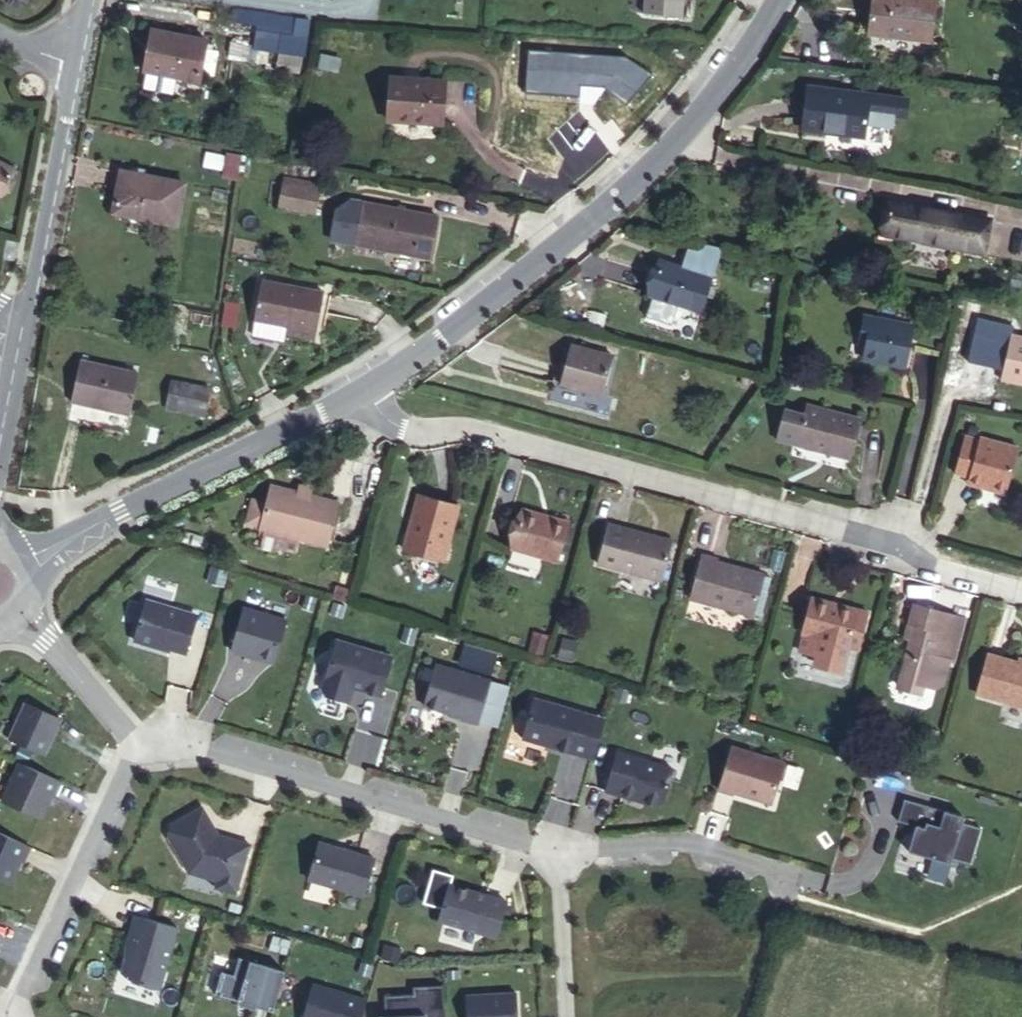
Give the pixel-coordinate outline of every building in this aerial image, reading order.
[(640,46),(681,49),(685,0),(643,0),(640,46)] [(309,20),(232,8),(230,22),(281,29),(278,50),(304,55),(309,20)] [(907,16),(849,12),(847,54),(905,58),(907,16)] [(147,71),(143,88),(172,94),(176,77),(198,81),(206,40),(152,30),(144,71),(147,71)] [(527,52),(526,91),(580,94),(580,86),(604,87),(628,104),(650,76),(624,56),(527,52)] [(321,53),(318,68),(333,72),(336,56),(321,53)] [(391,77),(387,119),(442,124),(445,81),(391,77)] [(869,95),(807,87),(802,126),(826,128),(826,126),(865,130),(869,95)] [(206,152),(203,166),(223,170),(225,155),(206,152)] [(227,154),(223,177),(236,179),(240,156),(227,154)] [(0,162),(0,196),(14,169),(0,162)] [(121,171),(113,212),(177,224),(184,184),(121,171)] [(284,183),(279,205),(314,212),(318,190),(284,183)] [(428,260),(437,217),(350,200),(336,209),(330,239),(428,260)] [(890,202),(884,231),(982,250),(988,221),(890,202)] [(13,243),(4,243),(3,261),(12,262),(13,243)] [(693,260),(684,257),(681,267),(659,261),(648,294),(701,311),(721,247),(700,243),(696,252),(693,260)] [(687,248),(684,257),(693,260),(696,252),(687,248)] [(1009,285),(1020,287),(1021,280),(1021,275),(1013,272),(1009,285)] [(324,292),(261,280),(254,320),(256,320),(253,334),(283,340),(286,326),(287,326),(285,333),(315,339),(324,292)] [(226,302),(223,324),(234,326),(238,304),(226,302)] [(883,362),(905,367),(913,325),(878,318),(878,321),(863,318),(860,333),(867,334),(865,344),(863,356),(883,360),(883,362)] [(865,344),(867,334),(860,333),(859,342),(865,344)] [(1000,379),(1021,384),(1021,337),(1010,334),(1000,379)] [(617,356),(569,346),(560,385),(607,395),(617,356)] [(138,373),(81,360),(72,402),(129,415),(138,373)] [(209,388),(173,380),(167,407),(203,415),(209,388)] [(806,417),(801,435),(825,445),(822,453),(854,464),(866,423),(810,404),(806,417)] [(825,445),(801,435),(806,417),(786,411),(777,443),(822,453),(825,445)] [(964,436),(954,472),(968,476),(982,480),(980,487),(1005,494),(1017,447),(979,437),(978,440),(964,436)] [(968,476),(966,483),(980,487),(982,480),(968,476)] [(254,501),(252,512),(263,515),(261,525),(260,529),(266,530),(297,538),(299,538),(300,535),(328,542),(338,502),(271,485),(266,504),(254,501)] [(463,512),(424,499),(405,554),(445,566),(463,512)] [(573,523),(526,511),(513,551),(563,563),(573,523)] [(252,512),(249,522),(261,525),(263,515),(252,512)] [(608,523),(597,563),(662,581),(672,541),(608,523)] [(266,530),(261,548),(275,552),(281,548),(294,551),(297,538),(266,530)] [(763,576),(763,574),(701,557),(690,599),(752,616),(753,613),(759,615),(766,590),(760,588),(763,576)] [(763,576),(760,588),(766,590),(769,577),(763,576)] [(868,612),(811,597),(802,633),(804,634),(799,651),(816,655),(815,659),(819,666),(836,671),(843,667),(848,646),(858,649),(868,612)] [(196,615),(146,600),(134,640),(156,647),(157,644),(185,653),(196,615)] [(949,660),(960,617),(914,604),(904,638),(910,639),(897,685),(922,692),(923,685),(936,688),(942,684),(949,660)] [(244,608),(231,651),(274,663),(286,620),(244,608)] [(949,660),(954,662),(966,618),(960,617),(949,660)] [(402,640),(413,643),(417,631),(405,628),(402,640)] [(323,687),(327,695),(348,701),(352,687),(380,695),(392,657),(336,641),(323,687)] [(976,693),(1021,707),(1021,664),(987,654),(976,693)] [(490,680),(436,665),(424,706),(462,717),(462,719),(477,724),(490,680)] [(554,747),(586,756),(597,717),(533,698),(522,738),(545,745),(546,742),(555,745),(554,747)] [(24,702),(8,739),(45,755),(61,718),(24,702)] [(586,756),(593,759),(605,719),(597,717),(586,756)] [(26,764),(32,751),(21,746),(14,759),(26,764)] [(731,746),(718,789),(733,794),(733,792),(772,804),(784,763),(731,746)] [(616,752),(605,791),(634,799),(635,797),(644,799),(644,802),(656,806),(663,802),(673,769),(616,752)] [(60,781),(20,762),(2,801),(41,819),(51,796),(53,797),(60,781)] [(964,817),(904,799),(897,821),(915,826),(908,851),(950,863),(952,858),(970,863),(981,828),(962,823),(964,817)] [(210,826),(212,824),(202,807),(169,826),(167,835),(188,872),(217,880),(215,887),(235,893),(250,844),(218,835),(216,836),(210,826)] [(216,836),(218,835),(212,824),(210,826),(216,836)] [(10,884),(20,861),(22,862),(29,846),(0,833),(0,879),(10,884)] [(319,842),(308,880),(363,896),(374,858),(319,842)] [(442,908),(439,920),(496,937),(506,901),(450,885),(453,875),(433,869),(423,903),(442,908)] [(140,978),(139,983),(159,989),(177,927),(135,915),(126,945),(132,947),(129,957),(125,959),(121,973),(127,974),(140,978)] [(273,935),(269,950),(286,955),(290,941),(273,935)] [(385,944),(381,958),(397,962),(401,949),(385,944)] [(257,1006),(273,1011),(284,971),(239,957),(234,975),(221,972),(215,994),(238,1001),(237,1004),(256,1009),(257,1006)] [(127,974),(125,979),(139,983),(140,978),(127,974)] [(367,1000),(312,984),(303,1016),(362,1016),(367,1000)] [(443,985),(412,986),(413,994),(384,995),(385,1016),(378,1016),(445,1016),(443,985)] [(467,1016),(518,1016),(516,993),(466,996),(467,1016)]
